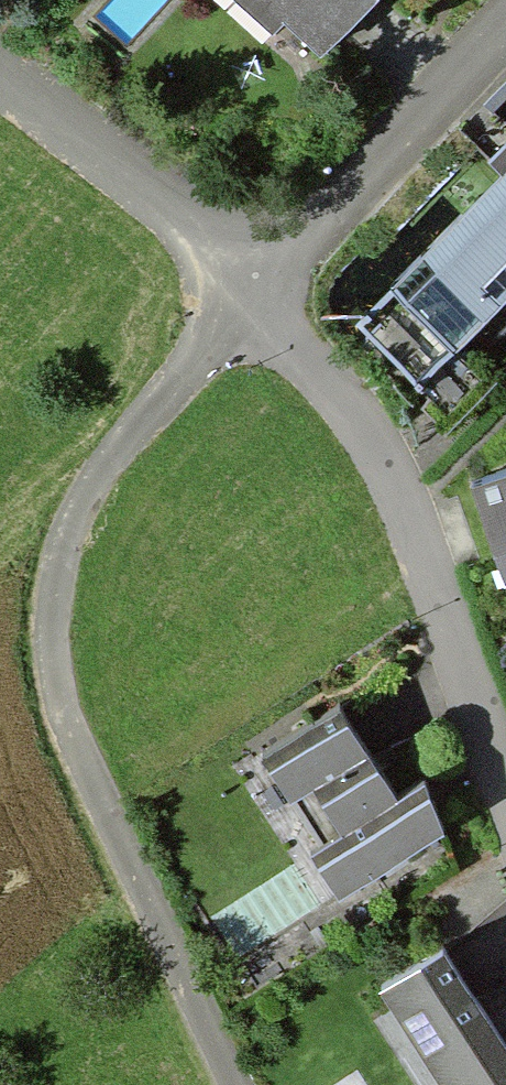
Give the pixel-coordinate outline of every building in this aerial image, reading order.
[(318,71),(382,0),(240,0),(318,71)] [(495,163),(505,174),(505,152),(495,163)] [(401,286),(462,348),(505,304),(505,182),(401,286)] [(475,470),(505,559),(505,459),(475,470)] [(360,707),(276,759),(355,887),(457,823),(433,785),(416,796),(360,707)] [(390,994),(447,1084),(505,1084),(505,1025),(459,950),(390,994)]
